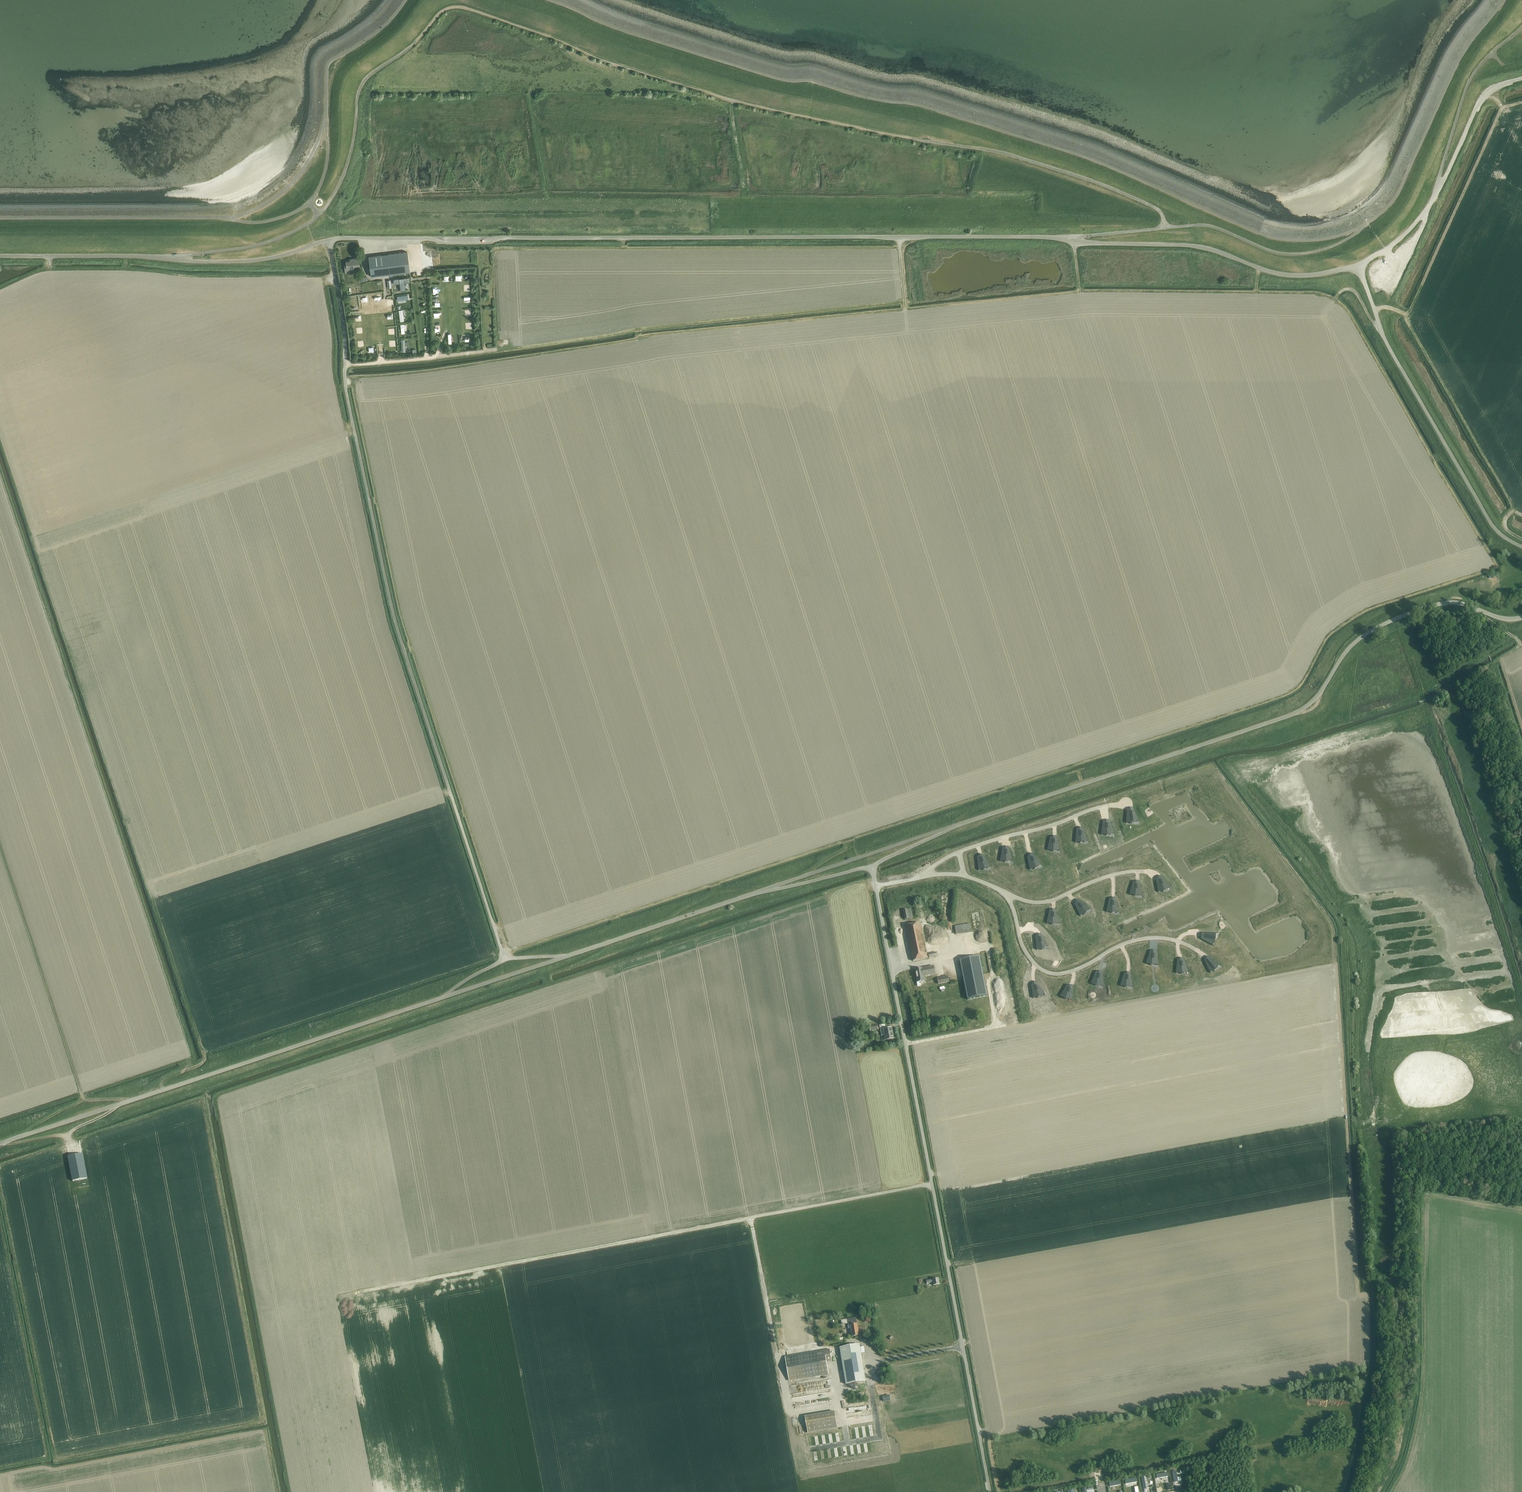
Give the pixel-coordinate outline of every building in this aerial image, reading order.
[(407,253),(368,257),(370,277),(409,273),(407,253)] [(352,261),(346,262),(347,270),(350,270),(351,273),(355,272),(354,267),(360,266),(358,258),(351,259),(352,261)] [(400,290),(405,290),(404,283),(410,282),(409,277),(393,279),(394,284),(399,283),(400,290)] [(1127,810),(1126,823),(1139,824),(1133,808),(1127,810)] [(1103,822),(1101,835),(1114,837),(1109,820),(1103,822)] [(1077,830),(1075,843),(1088,844),(1082,827),(1077,830)] [(1050,838),(1047,851),(1060,854),(1056,836),(1050,838)] [(1003,848),(1000,861),(1013,864),(1008,847),(1003,848)] [(1032,853),(1027,857),(1030,870),(1043,868),(1032,853)] [(982,854),(977,857),(978,871),(992,869),(982,854)] [(909,874),(916,871),(914,865),(907,868),(909,874)] [(1161,876),(1156,880),(1158,893),(1171,890),(1161,876)] [(1133,882),(1129,895),(1142,899),(1139,881),(1133,882)] [(1109,899),(1106,912),(1119,915),(1115,898),(1109,899)] [(1078,900),(1074,904),(1080,916),(1092,911),(1078,900)] [(973,909),(974,925),(983,924),(982,908),(973,909)] [(1050,911),(1047,924),(1059,927),(1055,909),(1050,911)] [(906,926),(913,961),(928,958),(920,923),(906,926)] [(970,924),(955,927),(956,935),(971,932),(970,924)] [(1219,934),(1201,933),(1201,939),(1213,946),(1219,934)] [(1041,934),(1035,937),(1037,950),(1050,949),(1041,934)] [(1150,951),(1146,964),(1158,968),(1156,951),(1150,951)] [(1208,956),(1204,961),(1210,973),(1222,967),(1208,956)] [(980,957),(960,961),(968,1000),(987,996),(980,957)] [(1177,960),(1176,973),(1189,975),(1183,958),(1177,960)] [(921,986),(921,984),(926,983),(925,977),(935,974),(934,966),(921,969),(921,968),(915,969),(917,978),(916,978),(917,986),(921,986)] [(1096,972),(1091,984),(1103,989),(1102,972),(1096,972)] [(1124,973),(1120,986),(1133,990),(1130,972),(1124,973)] [(1038,983),(1032,984),(1033,1001),(1045,995),(1038,983)] [(1067,985),(1060,997),(1071,1003),(1073,986),(1067,985)] [(893,1033),(892,1028),(886,1029),(886,1027),(887,1027),(880,1028),(882,1036),(885,1035),(893,1033)] [(83,1154),(68,1157),(72,1181),(87,1179),(83,1154)] [(934,1286),(940,1285),(939,1278),(927,1281),(927,1284),(933,1283),(934,1286)] [(852,1337),(859,1336),(859,1333),(862,1333),(861,1327),(858,1328),(856,1318),(847,1319),(848,1326),(851,1325),(852,1337)] [(846,1384),(865,1381),(860,1345),(840,1348),(846,1384)] [(830,1349),(785,1357),(789,1381),(829,1375),(827,1362),(832,1361),(830,1349)] [(808,1433),(838,1428),(835,1411),(805,1416),(808,1433)]
